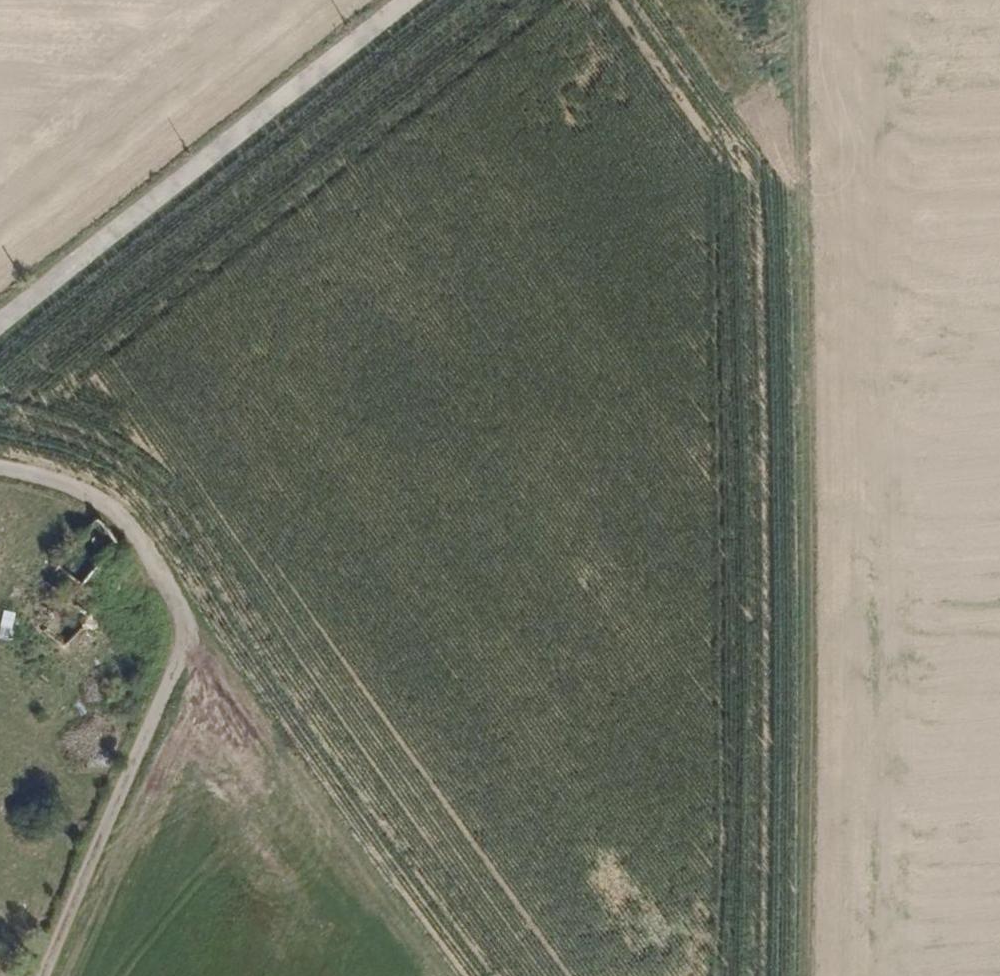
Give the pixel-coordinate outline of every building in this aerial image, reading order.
[(71,595),(118,534),(97,513),(46,575),(53,583),(31,612),(98,673),(124,642),(71,595)]
